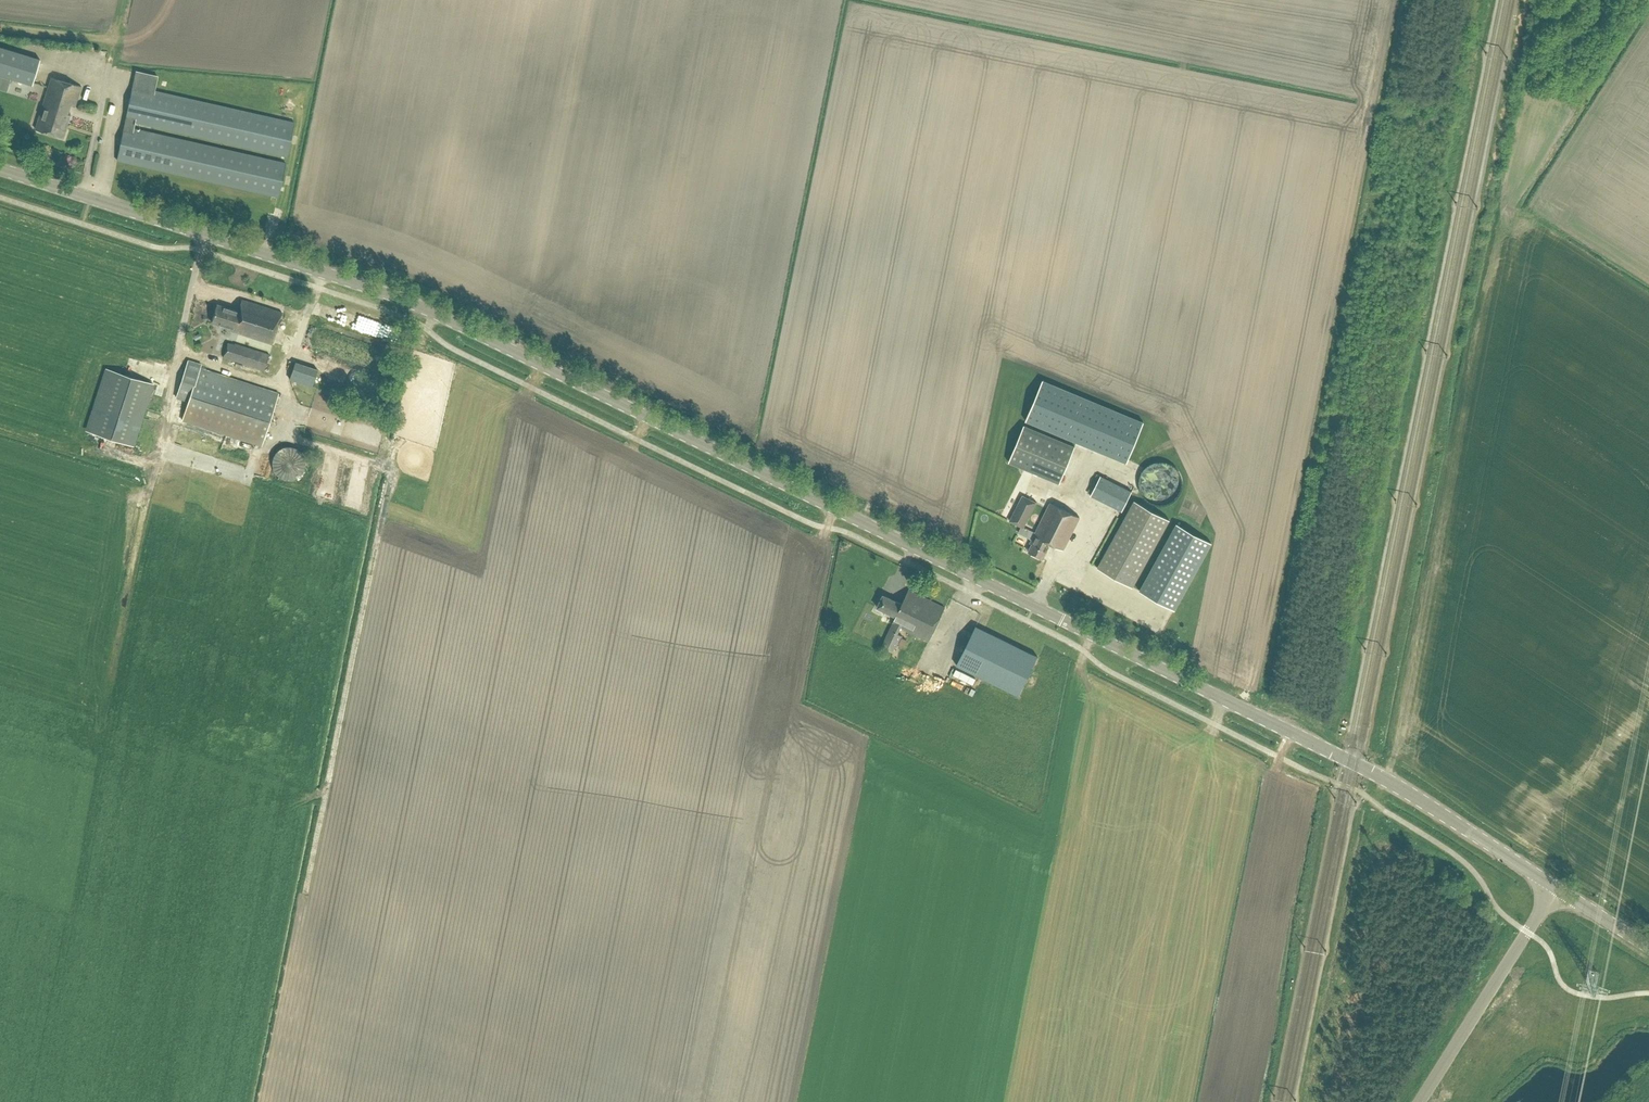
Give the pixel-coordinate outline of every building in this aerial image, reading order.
[(39,59),(0,47),(0,75),(32,84),(39,59)] [(135,124),(152,128),(287,158),(295,123),(154,91),(157,75),(135,70),(114,161),(271,196),(269,206),(276,207),(286,163),(134,129),(135,124)] [(75,106),(81,85),(51,76),(35,129),(63,137),(70,115),(67,114),(70,104),(75,106)] [(282,311),(242,299),(239,310),(217,303),(212,321),(233,328),(232,330),(272,342),(282,311)] [(264,371),(269,356),(228,343),(223,357),(264,371)] [(260,446),(278,392),(200,367),(201,363),(188,359),(175,397),(188,401),(181,420),(260,446)] [(311,387),(317,369),(294,361),(288,380),(311,387)] [(245,372),(246,366),(235,364),(234,369),(245,372)] [(88,430),(133,445),(153,384),(108,369),(88,430)] [(1042,380),(1025,421),(1126,463),(1143,422),(1042,380)] [(1059,483),(1075,445),(1023,424),(1008,461),(1059,483)] [(287,479),(289,479),(290,479),(292,479),(294,478),(295,478),(297,477),(298,476),(299,475),(301,473),(302,472),(303,471),(303,469),(304,468),(304,466),(305,464),(305,463),(305,461),(304,459),(304,458),(303,456),(303,454),(302,453),(301,452),(299,450),(298,449),(297,448),(295,448),(294,447),(292,446),(290,446),(289,446),(287,446),(285,446),(284,446),(282,447),(281,448),(279,448),(278,449),(276,450),(275,452),(274,453),(273,454),(273,456),(272,458),(272,459),(271,461),(271,463),(271,464),(272,466),(272,468),(273,469),(273,471),(274,472),(275,473),(276,475),(278,476),(279,477),(281,478),(282,478),(284,479),(285,479),(287,479)] [(1151,501),(1157,503),(1164,503),(1170,501),(1175,498),(1179,493),(1182,487),(1182,480),(1180,473),(1176,468),(1171,463),(1164,461),(1157,461),(1151,463),(1145,467),(1141,473),(1139,479),(1139,486),(1142,492),(1145,497),(1151,501)] [(1038,484),(1041,479),(1028,474),(1021,490),(1033,495),(1035,490),(1043,494),(1045,487),(1038,484)] [(1121,510),(1131,491),(1101,475),(1091,495),(1121,510)] [(1023,528),(1036,502),(1022,495),(1009,521),(1023,528)] [(1132,586),(1170,520),(1134,500),(1096,566),(1132,586)] [(1062,550),(1079,517),(1051,503),(1030,543),(1032,544),(1028,552),(1042,559),(1050,543),(1062,550)] [(1175,520),(1140,588),(1176,606),(1211,538),(1175,520)] [(944,606),(908,589),(901,603),(883,594),(877,607),(895,615),(892,622),(893,623),(882,646),(892,651),(895,646),(897,647),(902,636),(897,633),(900,626),(928,640),(944,606)] [(1018,694),(1037,655),(975,625),(956,664),(1018,694)] [(920,651),(922,646),(910,641),(908,647),(920,651)] [(1648,1092),(1648,1078),(1647,1076),(1635,1091),(1644,1098),(1648,1092)]
